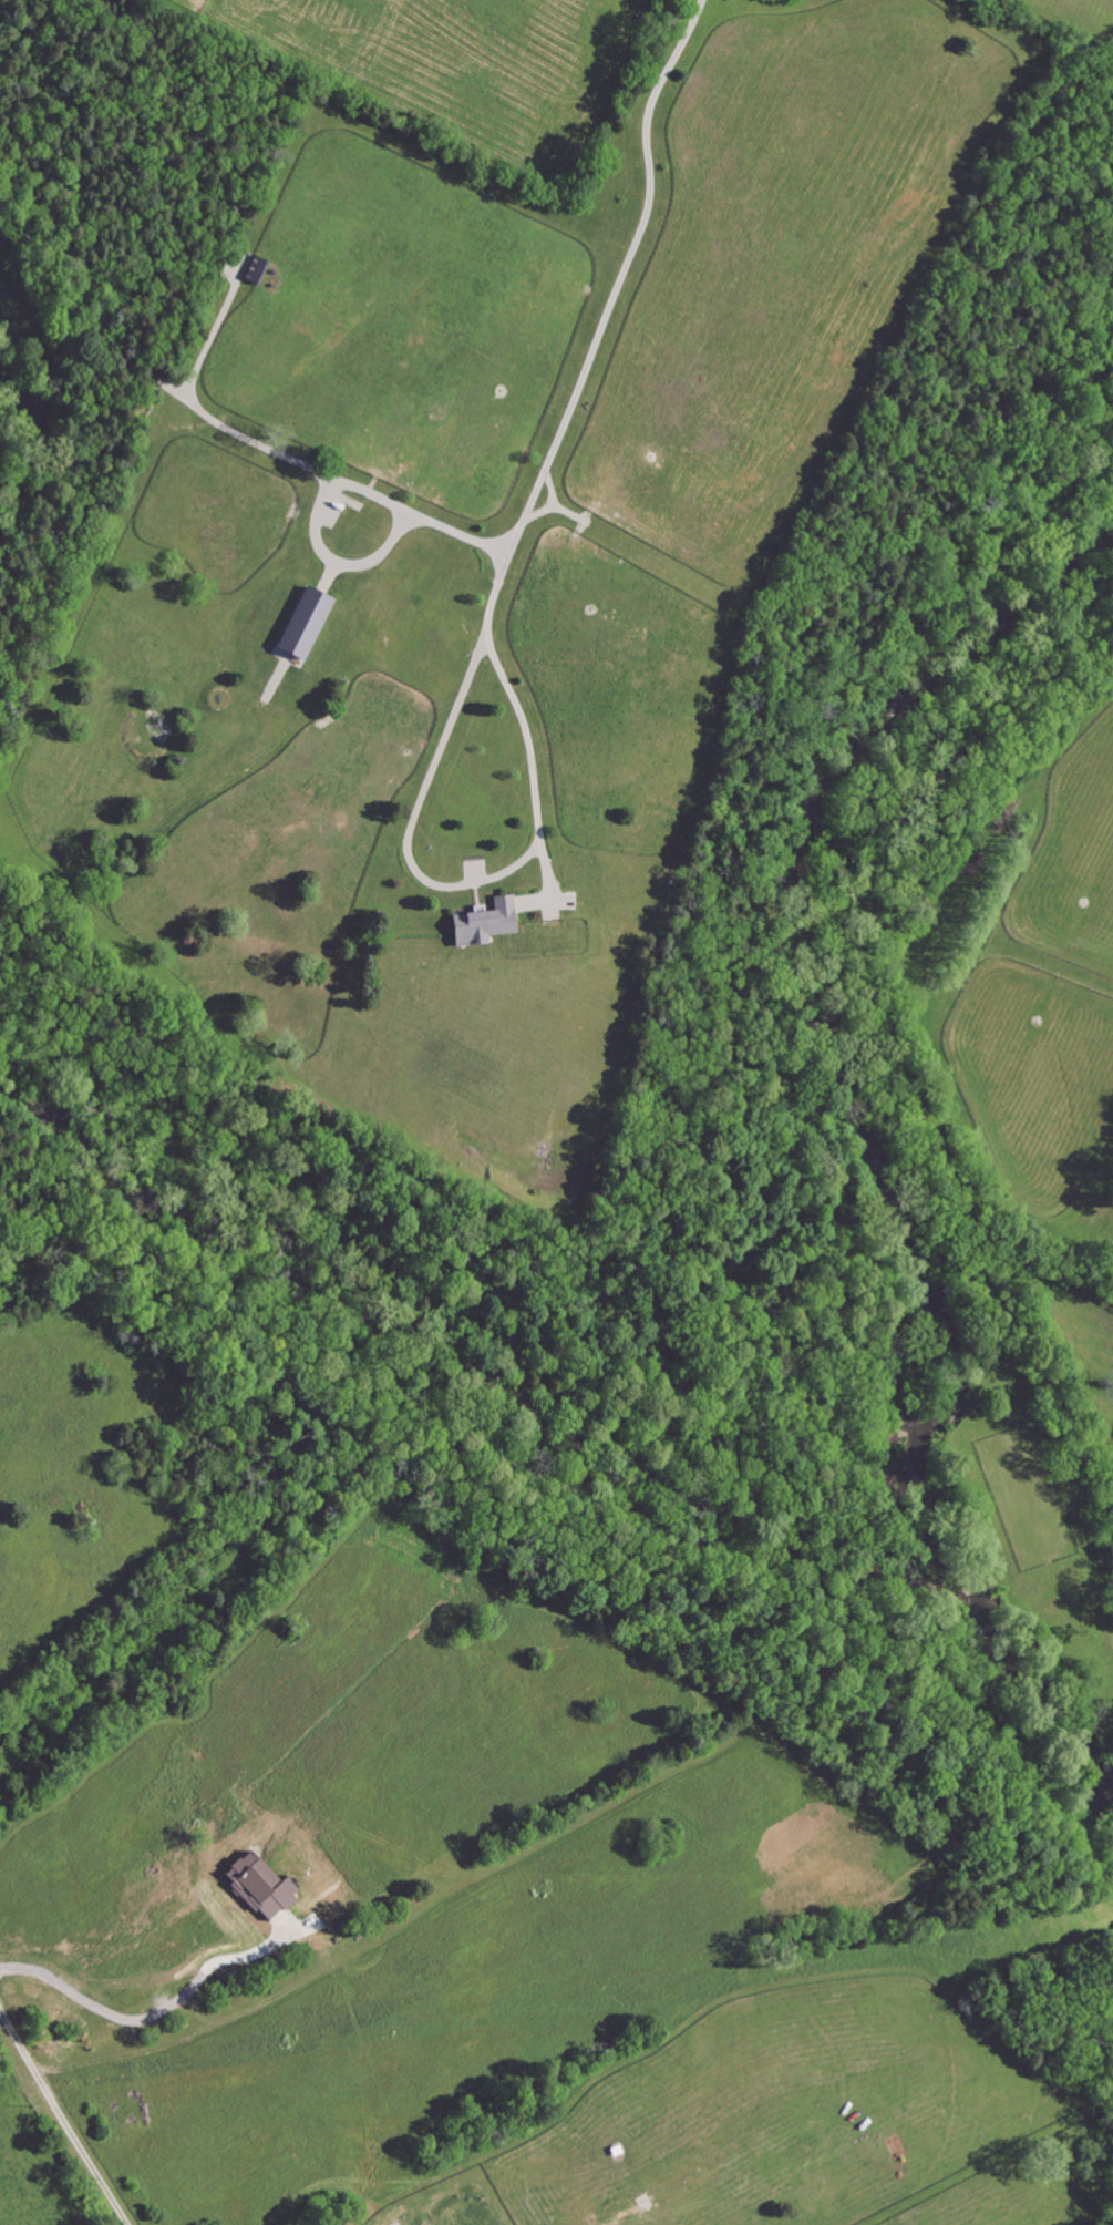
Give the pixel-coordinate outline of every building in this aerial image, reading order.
[(269,263),(255,256),(244,279),(258,286),(269,263)] [(275,649),(302,662),(333,600),(307,587),(275,649)] [(493,898),(495,911),(451,916),(454,948),(490,945),(489,937),(517,934),(513,896),(493,898)] [(280,1882),(250,1850),(225,1873),(269,1922),(301,1893),(287,1876),(280,1882)]
